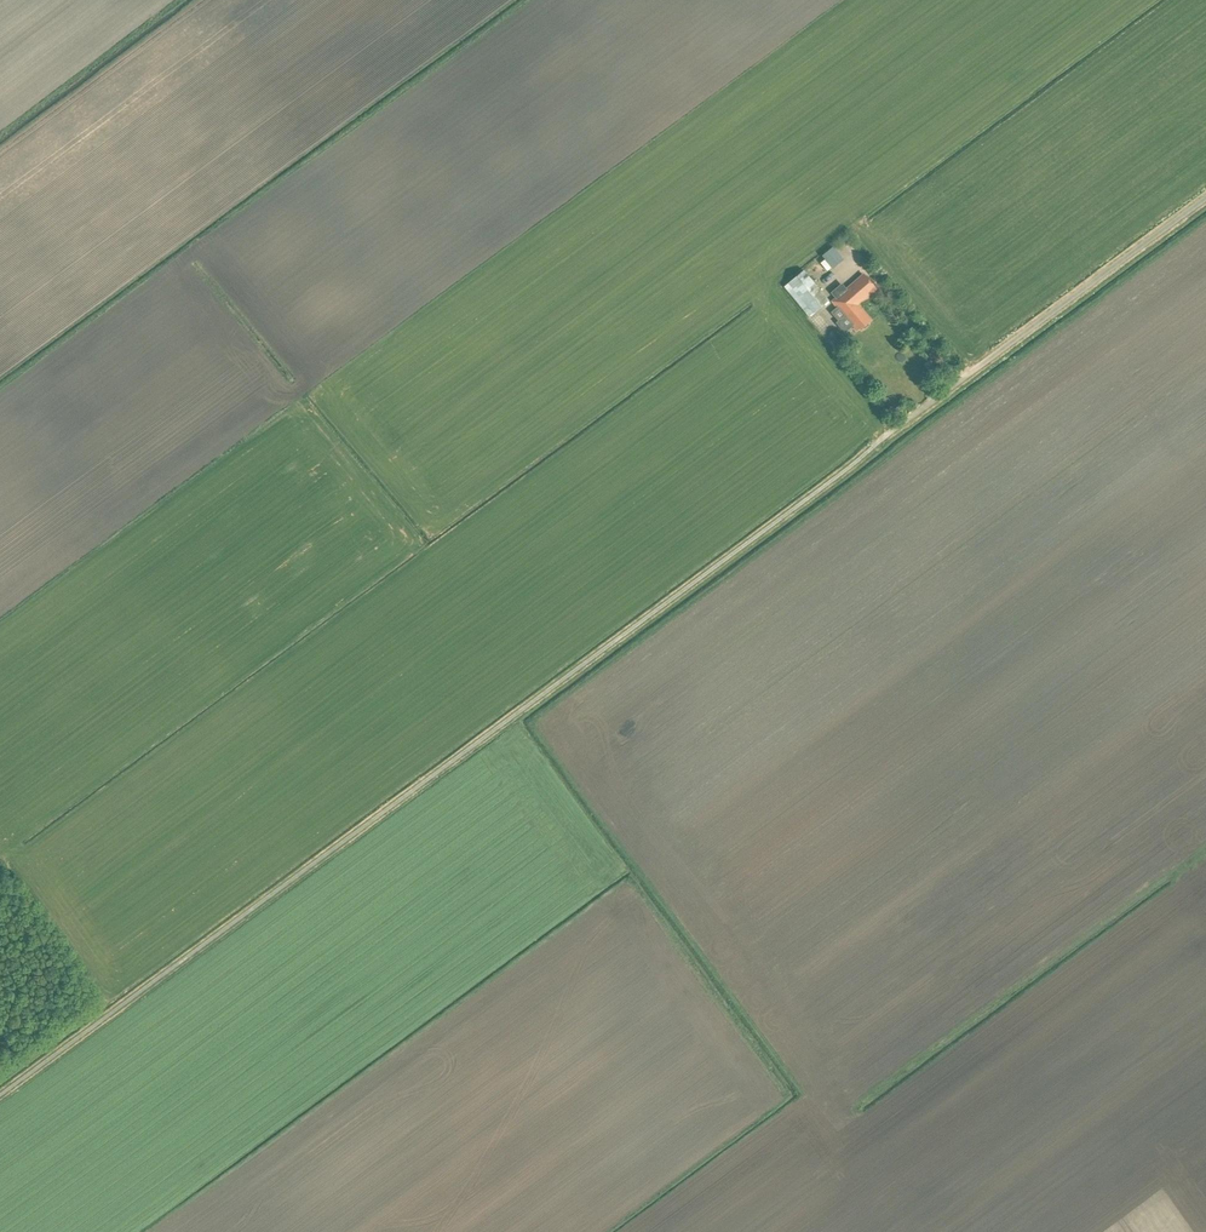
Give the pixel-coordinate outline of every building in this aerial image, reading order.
[(827,271),(831,268),(824,260),(820,264),(827,271)] [(804,270),(784,288),(810,317),(830,300),(804,270)] [(861,330),(871,321),(857,305),(863,300),(864,301),(876,290),(864,275),(846,290),(842,286),(833,293),(837,298),(832,302),(836,307),(831,311),(839,320),(836,323),(844,333),(852,326),(856,331),(860,328),(861,330)]
